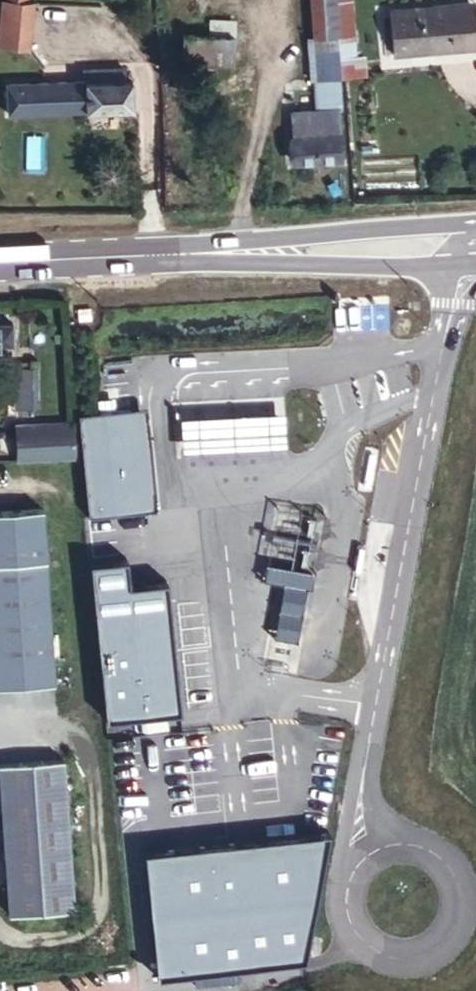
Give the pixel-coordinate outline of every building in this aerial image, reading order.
[(4,0),(5,1),(4,46),(29,48),(34,2),(27,2),(27,0),(4,0)] [(311,37),(336,35),(334,0),(310,0),(311,37)] [(407,7),(390,9),(394,54),(474,47),(470,2),(434,5),(434,8),(407,10),(407,7)] [(233,36),(182,33),(181,61),(232,64),(233,36)] [(336,35),(311,37),(307,37),(310,79),(314,78),(316,109),(290,111),(293,161),(341,157),(339,107),(342,107),(336,35)] [(6,113),(131,108),(130,78),(123,78),(123,67),(83,68),(83,79),(5,82),(6,113)] [(11,346),(13,346),(13,322),(0,322),(0,346),(11,346)] [(11,346),(0,346),(0,354),(11,354),(11,346)] [(14,384),(15,408),(32,407),(31,367),(15,368),(15,384),(14,384)] [(142,407),(77,414),(88,513),(153,505),(142,407)] [(75,419),(18,420),(19,456),(78,455),(75,419)] [(53,683),(41,507),(0,510),(0,687),(53,683)] [(121,557),(87,560),(102,713),(174,706),(162,580),(124,583),(121,557)] [(0,762),(0,784),(9,913),(74,908),(64,758),(0,762)] [(326,833),(140,850),(155,973),(304,956),(326,833)]
